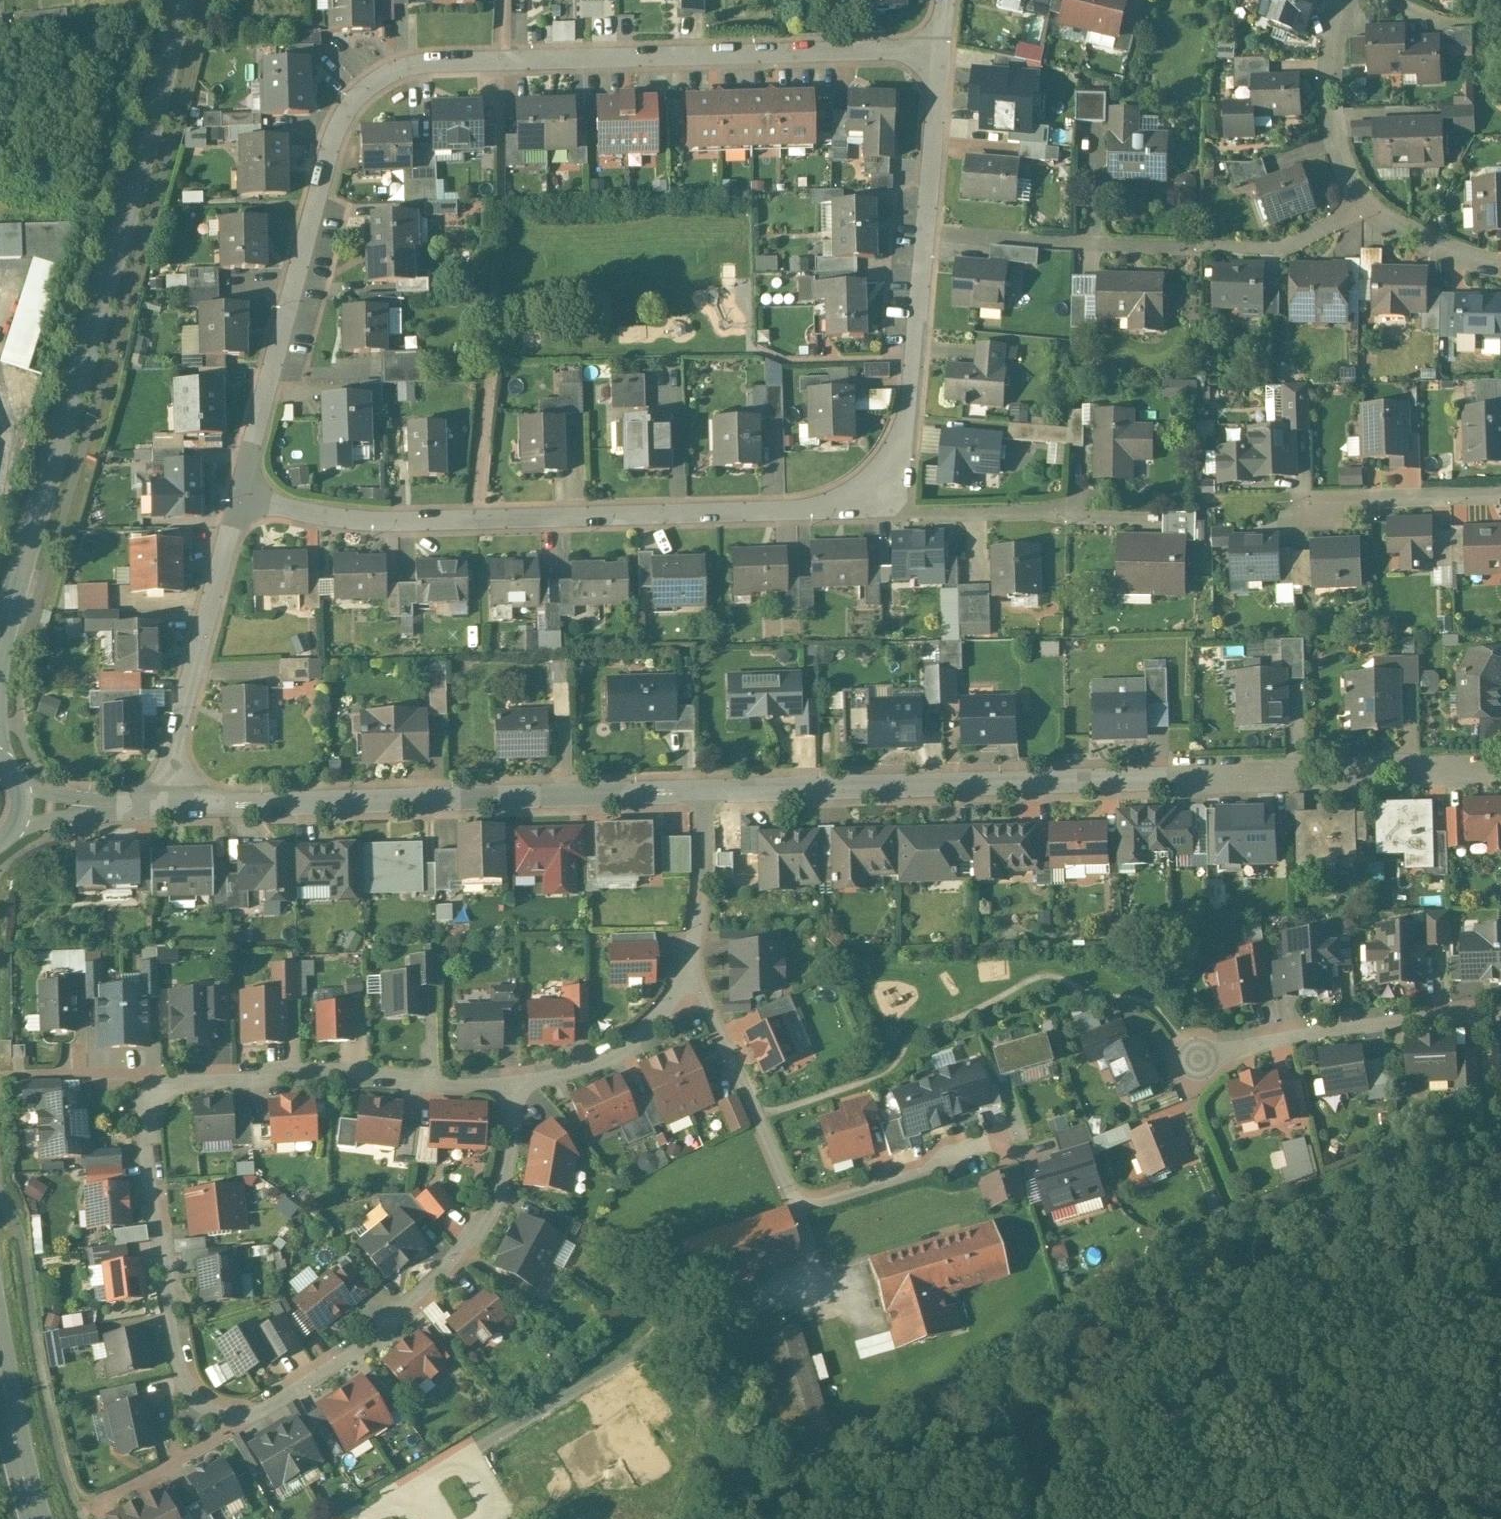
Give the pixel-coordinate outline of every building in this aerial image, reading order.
[(331,33),(371,32),(370,0),(330,0),(331,33)] [(679,15),(705,14),(705,0),(679,0),(679,15)] [(860,10),(902,8),(902,0),(860,0),(860,10)] [(999,7),(1024,13),(1025,9),(1024,9),(1027,0),(1001,0),(999,7)] [(1024,9),(1025,9),(1050,15),(1053,0),(1027,0),(1024,9)] [(1051,12),(1065,16),(1069,0),(1053,0),(1051,12)] [(1065,16),(1063,25),(1090,32),(1099,0),(1069,0),(1065,16)] [(1090,32),(1091,32),(1088,42),(1114,49),(1117,38),(1118,39),(1122,22),(1128,0),(1099,0),(1090,32)] [(1260,13),(1305,30),(1316,0),(1265,0),(1260,13)] [(1137,25),(1122,22),(1118,39),(1117,38),(1114,49),(1130,53),(1137,25)] [(1377,29),(1368,36),(1370,73),(1390,72),(1389,63),(1404,62),(1404,40),(1404,28),(1377,29)] [(1472,28),(1443,29),(1444,48),(1473,47),(1472,28)] [(321,32),(288,33),(288,46),(313,46),(316,45),(321,45),(321,32)] [(1042,61),(1047,47),(1022,39),(1018,53),(1042,61)] [(1439,46),(1430,39),(1404,40),(1404,62),(1404,74),(1420,74),(1420,84),(1440,83),(1439,46)] [(313,46),(288,46),(289,61),(307,60),(314,60),(313,46)] [(1023,60),(996,54),(995,72),(1022,74),(1023,60)] [(1267,59),(1236,60),(1236,78),(1252,77),(1253,77),(1268,76),(1267,59)] [(289,61),(265,61),(266,115),(309,114),(307,60),(289,61)] [(995,72),(976,70),(972,109),(1025,114),(1028,75),(1022,74),(995,72)] [(1268,76),(1253,77),(1252,77),(1253,103),(1254,116),(1301,114),(1300,75),(1268,76)] [(811,95),(775,97),(775,96),(769,91),(764,96),(764,97),(749,97),(750,146),(813,144),(811,95)] [(723,97),(718,92),(712,98),(686,99),(688,148),(750,146),(749,97),(723,98),(723,97)] [(1107,94),(1077,93),(1076,122),(1106,122),(1107,94)] [(893,96),(847,94),(846,128),(865,129),(865,133),(890,134),(892,134),(893,96)] [(631,96),(619,96),(620,101),(597,102),(598,151),(612,150),(612,155),(642,154),(642,149),(655,149),(654,100),(632,101),(631,96)] [(570,103),(544,103),(546,151),(567,151),(574,150),(573,134),(572,102),(570,102),(570,103)] [(544,103),(519,104),(517,104),(517,135),(518,152),(524,152),(546,151),(544,103)] [(1253,103),(1225,103),(1226,131),(1237,131),(1237,137),(1254,136),(1254,116),(1253,103)] [(480,105),(433,106),(434,145),(434,151),(435,151),(481,149),(480,105)] [(1137,112),(1114,111),(1112,178),(1165,180),(1167,137),(1136,136),(1137,112)] [(253,114),(221,115),(222,128),(229,128),(254,127),(253,114)] [(1442,119),(1374,121),(1376,169),(1444,167),(1442,119)] [(207,145),(207,126),(187,126),(187,145),(207,145)] [(254,127),(229,128),(229,142),(241,141),(241,140),(261,140),(261,127),(254,127)] [(409,129),(361,130),(362,172),(409,170),(411,170),(410,146),(409,129)] [(890,134),(865,133),(864,159),(889,159),(890,134)] [(587,165),(586,134),(573,134),(574,150),(567,151),(568,166),(587,165)] [(518,152),(517,135),(505,136),(505,167),(524,167),(524,152),(518,152)] [(261,140),(241,140),(241,141),(242,167),(243,167),(243,194),(242,194),(242,196),(286,194),(285,139),(261,140)] [(1048,146),(1020,143),(1019,158),(1047,161),(1048,146)] [(422,145),(410,146),(411,170),(409,170),(410,182),(423,181),(422,145)] [(434,145),(422,145),(423,181),(424,202),(437,202),(435,151),(434,151),(434,145)] [(889,159),(864,159),(864,175),(888,176),(889,159)] [(1020,163),(968,159),(965,195),(1001,198),(1001,199),(1016,201),(1020,163)] [(1251,163),(1226,163),(1234,187),(1257,179),(1259,184),(1269,180),(1262,159),(1251,163)] [(1259,184),(1258,184),(1263,199),(1264,200),(1273,202),(1279,219),(1271,222),(1272,222),(1272,223),(1314,208),(1301,169),(1269,180),(1259,184)] [(1483,182),(1483,198),(1477,198),(1478,231),(1500,230),(1500,181),(1483,182)] [(1273,202),(1264,200),(1263,199),(1255,201),(1264,225),(1272,222),(1271,222),(1279,219),(1273,202)] [(424,202),(400,203),(400,215),(414,215),(424,215),(425,216),(456,215),(456,202),(437,202),(424,202)] [(872,202),(833,203),(834,204),(837,204),(838,231),(834,231),(835,257),(835,259),(856,258),(873,258),(872,202)] [(400,215),(372,216),(373,248),(373,249),(409,248),(409,249),(421,248),(421,246),(415,246),(414,215),(400,215)] [(263,219),(221,220),(221,222),(223,222),(223,237),(221,237),(222,270),(265,268),(263,219)] [(74,224),(21,226),(22,259),(34,258),(0,361),(28,369),(74,224)] [(22,259),(21,226),(21,225),(0,226),(0,259),(22,259)] [(1039,249),(991,245),(990,260),(1038,265),(1039,249)] [(409,248),(373,249),(373,248),(367,249),(368,282),(396,281),(410,281),(410,279),(409,249),(409,248)] [(1383,250),(1361,250),(1361,260),(1360,282),(1375,282),(1375,270),(1382,270),(1383,250)] [(835,259),(835,257),(815,258),(815,271),(815,272),(856,270),(856,258),(835,259)] [(1361,260),(1346,259),(1346,265),(1348,265),(1347,294),(1360,295),(1360,282),(1361,260)] [(1007,267),(958,262),(955,303),(975,305),(975,304),(1003,306),(1007,267)] [(1334,271),(1308,271),(1304,267),(1293,266),(1292,321),(1311,321),(1317,312),(1327,312),(1327,316),(1345,317),(1345,322),(1347,322),(1347,294),(1348,265),(1346,265),(1334,265),(1334,271)] [(1234,269),(1216,268),(1215,307),(1262,308),(1262,293),(1268,294),(1268,280),(1263,280),(1263,266),(1247,266),(1246,272),(1234,272),(1234,269)] [(216,269),(186,269),(187,289),(217,288),(216,269)] [(856,270),(815,272),(815,284),(857,283),(856,270)] [(1382,270),(1375,270),(1375,282),(1374,310),(1425,311),(1426,271),(1382,270)] [(1164,278),(1098,277),(1098,315),(1132,316),(1131,332),(1161,332),(1161,316),(1163,316),(1164,278)] [(428,279),(410,279),(410,281),(396,281),(396,293),(400,293),(428,293),(428,279)] [(815,284),(814,284),(815,302),(826,301),(827,337),(863,336),(862,283),(857,283),(815,284)] [(217,288),(187,289),(187,308),(201,308),(201,307),(217,306),(217,288)] [(396,293),(365,294),(366,308),(384,308),(384,309),(400,309),(400,293),(396,293)] [(1460,294),(1440,294),(1440,332),(1458,332),(1458,297),(1460,297),(1460,294)] [(1087,297),(1072,296),(1071,328),(1086,329),(1087,297)] [(1458,297),(1458,332),(1458,339),(1500,340),(1500,298),(1460,297),(1458,297)] [(245,328),(245,305),(217,306),(201,307),(201,308),(202,357),(244,356),(243,328),(245,328)] [(366,308),(344,309),(344,353),(385,352),(384,309),(384,308),(366,308)] [(1004,346),(979,344),(978,356),(1003,358),(1004,346)] [(1003,358),(978,356),(977,368),(949,365),(947,399),(964,400),(964,405),(967,405),(968,399),(981,400),(980,405),(1003,407),(1006,370),(1002,370),(1003,358)] [(424,357),(384,358),(384,384),(425,382),(424,357)] [(888,378),(887,364),(864,364),(864,378),(888,378)] [(581,367),(561,369),(564,410),(584,409),(581,367)] [(226,368),(199,369),(199,383),(221,382),(221,383),(226,383),(226,368)] [(647,406),(646,372),(613,373),(614,407),(647,406)] [(828,377),(799,378),(800,393),(808,392),(808,391),(828,391),(828,377)] [(1166,396),(1200,394),(1199,377),(1165,379),(1166,396)] [(1476,381),(1478,410),(1500,410),(1500,380),(1476,381)] [(221,383),(221,382),(199,383),(175,383),(176,434),(176,436),(183,436),(198,435),(222,435),(221,383)] [(382,403),(382,384),(359,384),(360,396),(367,396),(368,404),(382,403)] [(782,386),(765,387),(766,419),(783,419),(782,386)] [(855,408),(891,408),(891,388),(855,388),(855,408)] [(828,391),(808,391),(808,392),(809,426),(815,426),(816,441),(851,441),(850,390),(828,391)] [(1309,395),(1285,396),(1286,429),(1293,429),(1293,430),(1310,430),(1309,395)] [(368,404),(367,396),(360,396),(323,397),(325,444),(322,444),(323,468),(349,467),(348,443),(366,442),(367,458),(369,458),(368,442),(369,442),(368,415),(368,404)] [(383,415),(382,403),(368,404),(368,415),(383,415)] [(1406,406),(1364,407),(1365,419),(1359,419),(1360,458),(1401,457),(1408,457),(1407,437),(1406,406)] [(1084,411),(1070,410),(1069,429),(1069,445),(1069,447),(1084,447),(1084,411)] [(1133,411),(1098,410),(1096,479),(1131,479),(1132,449),(1148,449),(1148,427),(1132,426),(1133,411)] [(1466,411),(1467,436),(1471,436),(1472,460),(1468,461),(1468,462),(1500,461),(1500,410),(1478,410),(1466,411)] [(561,419),(521,420),(523,474),(562,473),(561,419)] [(669,469),(668,419),(628,420),(628,451),(624,451),(624,452),(625,470),(669,469)] [(756,419),(719,420),(720,449),(715,449),(715,468),(757,467),(756,419)] [(624,420),(624,421),(615,421),(612,424),(612,449),(616,452),(624,452),(624,451),(628,451),(628,420),(624,420)] [(1069,429),(1010,423),(1008,440),(1037,442),(1037,443),(1069,445),(1069,429)] [(443,424),(408,425),(408,426),(409,426),(410,460),(409,460),(409,461),(410,461),(410,476),(410,477),(444,476),(443,424)] [(1286,429),(1251,431),(1252,448),(1256,448),(1257,477),(1295,476),(1293,430),(1293,429),(1286,429)] [(1003,437),(944,432),(941,467),(1000,473),(1003,437)] [(176,436),(176,434),(153,435),(153,450),(183,449),(183,436),(176,436)] [(222,448),(222,435),(198,435),(199,449),(222,448)] [(1419,436),(1407,437),(1408,457),(1401,457),(1401,469),(1420,468),(1419,436)] [(1257,477),(1256,448),(1252,448),(1220,449),(1221,483),(1257,482),(1257,477)] [(184,463),(183,449),(153,450),(153,465),(166,465),(166,464),(184,463)] [(201,517),(200,463),(184,463),(166,464),(166,465),(153,465),(146,465),(146,483),(141,483),(142,518),(201,517)] [(1365,482),(1364,466),(1342,467),(1343,483),(1365,482)] [(306,470),(291,472),(293,487),(296,487),(308,485),(306,470)] [(367,490),(359,489),(358,499),(367,499),(367,490)] [(378,490),(367,490),(367,499),(378,499),(378,490)] [(1196,514),(1168,513),(1168,540),(1184,540),(1184,542),(1196,542),(1196,514)] [(1431,519),(1389,520),(1390,523),(1391,553),(1390,553),(1390,554),(1408,553),(1409,572),(1410,572),(1431,571),(1431,572),(1432,572),(1432,568),(1431,532),(1430,520),(1431,520),(1431,519)] [(191,529),(161,530),(161,543),(178,543),(179,549),(191,549),(191,529)] [(1465,530),(1466,566),(1467,566),(1488,566),(1488,573),(1500,573),(1500,529),(1465,530)] [(1277,538),(1233,539),(1233,530),(1212,530),(1212,546),(1232,545),(1234,580),(1277,578),(1279,578),(1278,549),(1277,538)] [(1465,530),(1452,530),(1452,531),(1453,567),(1466,566),(1465,530)] [(1452,531),(1431,532),(1432,568),(1453,567),(1452,531)] [(944,557),(943,534),(892,535),(893,567),(904,567),(905,573),(943,572),(944,572),(944,557)] [(1168,540),(1121,539),(1121,583),(1155,584),(1155,594),(1155,595),(1183,595),(1184,542),(1184,540),(1168,540)] [(1331,542),(1313,543),(1313,551),(1315,587),(1360,586),(1358,541),(1356,541),(1356,542),(1332,543),(1331,542)] [(864,542),(810,543),(811,578),(812,588),(813,588),(813,585),(864,584),(866,584),(865,567),(864,542)] [(179,549),(178,543),(161,543),(132,544),(133,594),(180,593),(179,573),(180,573),(180,561),(179,561),(179,549)] [(1037,547),(995,548),(996,596),(1039,595),(1037,547)] [(1292,549),(1278,549),(1279,578),(1277,578),(1277,586),(1294,586),(1292,549)] [(1313,551),(1294,552),(1293,549),(1292,549),(1294,586),(1294,588),(1315,587),(1313,551)] [(784,550),(732,552),(734,597),(735,597),(735,592),(784,590),(786,590),(785,578),(784,550)] [(305,552),(253,553),(254,597),(269,596),(269,594),(304,593),(306,593),(306,574),(305,552)] [(652,560),(652,553),(638,553),(639,588),(652,588),(651,560),(652,560)] [(385,584),(385,556),(333,557),(334,598),(386,596),(385,584)] [(959,588),(958,557),(944,557),(944,572),(943,572),(943,590),(959,590),(959,589),(959,588)] [(652,560),(651,560),(652,588),(652,607),(703,606),(703,612),(705,612),(703,559),(652,560)] [(466,563),(415,564),(416,605),(430,604),(430,602),(467,601),(466,563)] [(536,563),(490,564),(491,600),(511,600),(511,606),(537,605),(537,604),(537,581),(536,563)] [(627,604),(626,567),(591,568),(590,566),(571,566),(572,580),(572,605),(574,605),(627,604)] [(878,567),(865,567),(866,584),(864,584),(865,606),(879,606),(878,567)] [(319,610),(318,574),(306,574),(306,593),(304,593),(305,610),(319,610)] [(798,578),(785,578),(786,590),(784,590),(785,611),(799,611),(798,578)] [(811,578),(798,578),(799,611),(813,610),(812,588),(811,578)] [(572,580),(558,581),(559,617),(574,617),(574,605),(572,605),(572,580)] [(559,617),(558,581),(537,581),(537,604),(544,604),(545,647),(560,647),(559,621),(559,617)] [(1155,584),(1121,583),(1120,594),(1122,594),(1122,597),(1125,601),(1152,601),(1155,598),(1155,595),(1155,594),(1155,584)] [(399,617),(398,584),(385,584),(386,596),(386,618),(399,617)] [(411,584),(398,584),(399,617),(412,617),(411,584)] [(107,611),(107,585),(79,585),(79,612),(85,612),(107,611)] [(990,587),(959,588),(959,589),(959,590),(960,624),(991,624),(990,587)] [(959,590),(943,590),(945,642),(960,641),(960,624),(959,590)] [(107,611),(85,612),(85,632),(116,631),(116,625),(118,625),(117,611),(107,611)] [(157,674),(156,624),(118,625),(116,625),(116,631),(117,673),(117,675),(140,675),(157,674)] [(1305,680),(1304,640),(1282,641),(1283,673),(1284,673),(1284,680),(1305,680)] [(1472,653),(1460,675),(1461,714),(1477,714),(1500,714),(1500,652),(1472,653)] [(1419,658),(1388,658),(1389,674),(1398,674),(1398,685),(1419,685),(1419,658)] [(308,660),(280,661),(280,683),(309,682),(309,680),(309,661),(308,660)] [(320,661),(309,661),(309,680),(320,680),(320,661)] [(941,670),(925,670),(927,704),(942,703),(941,670)] [(956,670),(941,670),(942,703),(958,703),(956,670)] [(1168,706),(1167,670),(1151,670),(1152,706),(1168,706)] [(117,673),(99,674),(99,692),(104,692),(140,691),(140,675),(117,675),(117,673)] [(1283,673),(1244,674),(1226,675),(1227,677),(1244,676),(1246,724),(1242,724),(1242,726),(1285,724),(1284,680),(1284,673),(1283,673)] [(1389,674),(1356,676),(1356,691),(1342,691),(1342,695),(1347,695),(1347,711),(1356,711),(1357,731),(1375,730),(1375,732),(1379,732),(1378,724),(1394,724),(1393,716),(1400,716),(1400,703),(1398,703),(1398,685),(1398,674),(1389,674)] [(797,679),(771,680),(771,677),(729,678),(730,712),(760,711),(760,717),(762,717),(798,715),(797,679)] [(672,680),(609,681),(610,721),(641,720),(671,719),(673,719),(673,708),(672,680)] [(570,717),(569,684),(552,685),(554,717),(570,717)] [(445,688),(429,688),(430,716),(446,715),(445,688)] [(263,689),(224,690),(224,691),(226,691),(227,726),(225,726),(226,747),(265,746),(263,689)] [(140,691),(104,692),(104,708),(139,708),(139,717),(141,717),(140,691)] [(867,691),(841,692),(843,746),(868,746),(867,704),(894,703),(894,700),(867,701),(867,691)] [(1146,697),(1094,699),(1095,740),(1116,739),(1116,735),(1147,734),(1146,697)] [(1016,700),(963,702),(964,744),(1017,743),(1016,700)] [(894,703),(867,704),(868,746),(923,745),(922,703),(894,703)] [(139,708),(104,708),(105,754),(139,753),(139,717),(139,708)] [(694,708),(673,708),(673,719),(671,719),(671,733),(694,732),(694,708)] [(424,714),(361,716),(362,731),(361,731),(361,735),(362,735),(363,762),(389,761),(389,756),(423,755),(423,760),(425,760),(424,714)] [(546,714),(495,715),(497,757),(547,756),(546,714)] [(1477,714),(1481,718),(1482,742),(1498,741),(1500,740),(1500,714),(1477,714)] [(1467,803),(1467,821),(1468,840),(1490,839),(1493,839),(1493,835),(1500,834),(1500,802),(1467,803)] [(1431,804),(1379,806),(1380,854),(1408,853),(1408,861),(1425,861),(1432,860),(1432,833),(1431,804)] [(1353,808),(1321,809),(1321,815),(1299,816),(1300,861),(1336,860),(1335,856),(1355,855),(1354,842),(1354,814),(1353,808)] [(1275,865),(1274,809),(1219,810),(1221,866),(1275,865)] [(1221,866),(1219,810),(1207,811),(1209,866),(1221,866)] [(1177,811),(1119,813),(1120,837),(1120,865),(1123,865),(1123,856),(1132,855),(1133,865),(1136,865),(1136,860),(1148,859),(1148,847),(1177,846),(1178,846),(1177,823),(1177,811)] [(1367,814),(1354,814),(1354,842),(1368,842),(1367,814)] [(1467,821),(1447,822),(1447,833),(1448,860),(1469,859),(1468,840),(1467,821)] [(1191,823),(1177,823),(1178,846),(1177,846),(1177,851),(1192,851),(1191,823)] [(1107,825),(1051,827),(1052,843),(1053,869),(1067,868),(1068,868),(1068,860),(1083,860),(1083,868),(1109,867),(1108,838),(1107,825)] [(651,878),(649,826),(595,828),(596,859),(596,880),(598,880),(651,878)] [(1039,827),(973,829),(975,876),(1005,875),(1004,866),(1035,865),(1035,867),(1039,867),(1040,867),(1040,844),(1039,827)] [(584,859),(583,828),(569,828),(570,833),(571,833),(572,860),(584,859)] [(832,828),(817,828),(817,833),(819,885),(834,884),(834,881),(833,833),(832,828)] [(758,835),(758,829),(739,829),(740,856),(759,855),(758,835)] [(919,835),(919,831),(895,831),(897,877),(897,883),(921,883),(921,879),(973,877),(973,881),(975,881),(975,876),(973,829),(972,829),(972,833),(919,835)] [(512,852),(511,830),(459,831),(460,851),(461,881),(462,881),(501,881),(500,852),(512,852)] [(570,833),(513,835),(513,830),(511,830),(512,852),(512,873),(542,872),(542,875),(545,875),(546,895),(573,894),(572,860),(571,833),(570,833)] [(895,834),(851,835),(851,832),(833,833),(834,881),(863,880),(863,878),(897,877),(895,834)] [(758,835),(759,855),(760,887),(819,885),(817,833),(758,835)] [(1448,860),(1447,833),(1432,833),(1432,860),(1425,861),(1426,878),(1449,877),(1448,860)] [(1493,835),(1493,839),(1490,839),(1491,855),(1500,854),(1500,834),(1493,835)] [(663,872),(692,872),(692,835),(662,835),(663,872)] [(1120,837),(1108,838),(1109,867),(1109,876),(1121,875),(1120,865),(1120,837)] [(1052,843),(1040,844),(1040,867),(1039,867),(1039,871),(1053,871),(1053,869),(1052,843)] [(420,845),(362,847),(363,894),(384,894),(383,882),(419,881),(421,881),(420,865),(420,845)] [(362,847),(305,848),(307,885),(331,885),(331,895),(363,894),(362,847)] [(136,848),(76,850),(78,895),(98,895),(98,892),(136,891),(135,860),(136,860),(136,848)] [(307,885),(305,848),(294,849),(295,886),(307,885)] [(295,886),(294,849),(239,850),(239,875),(242,875),(242,885),(269,884),(269,898),(279,898),(279,897),(283,897),(283,893),(294,893),(295,905),(296,905),(295,886)] [(211,850),(150,852),(150,860),(151,893),(151,896),(211,894),(211,875),(212,875),(211,850)] [(461,881),(460,851),(434,851),(434,865),(435,892),(462,891),(462,881),(461,881)] [(1133,865),(1132,855),(1123,856),(1123,865),(1120,865),(1121,875),(1136,874),(1136,865),(1133,865)] [(596,859),(584,859),(585,885),(599,884),(598,880),(596,880),(596,859)] [(136,860),(135,860),(136,891),(136,894),(151,893),(150,860),(136,860)] [(1083,860),(1068,860),(1068,868),(1067,868),(1067,871),(1065,871),(1065,874),(1067,874),(1068,877),(1109,876),(1109,867),(1083,868),(1083,860)] [(1336,873),(1336,860),(1300,861),(1300,870),(1304,874),(1315,873),(1318,877),(1332,877),(1336,873)] [(435,897),(434,865),(420,865),(421,881),(419,881),(419,897),(435,897)] [(212,875),(211,875),(211,894),(212,910),(227,910),(226,875),(212,875)] [(239,875),(226,875),(227,910),(242,909),(242,885),(242,875),(239,875)] [(1424,927),(1380,928),(1380,947),(1381,975),(1381,985),(1415,984),(1415,975),(1424,975),(1424,946),(1451,946),(1450,912),(1424,912),(1424,927)] [(1479,930),(1479,937),(1463,937),(1463,957),(1464,980),(1465,980),(1483,979),(1483,980),(1500,980),(1500,929),(1479,930)] [(755,931),(730,932),(731,945),(755,945),(755,931)] [(1350,931),(1336,932),(1337,944),(1338,963),(1352,962),(1350,931)] [(1323,933),(1286,936),(1288,965),(1289,966),(1328,963),(1329,964),(1338,963),(1337,944),(1324,945),(1323,933)] [(630,935),(611,936),(611,949),(631,948),(630,935)] [(755,945),(731,945),(731,960),(730,960),(731,987),(732,987),(732,1001),(736,1001),(748,1001),(748,994),(766,994),(766,982),(782,981),(781,944),(755,945)] [(1267,947),(1243,951),(1244,964),(1256,962),(1258,977),(1271,975),(1270,967),(1267,947)] [(1381,975),(1380,947),(1368,947),(1369,963),(1375,963),(1375,972),(1378,975),(1381,975)] [(611,949),(609,949),(610,974),(611,987),(620,986),(626,986),(628,986),(628,993),(641,992),(641,984),(653,984),(652,969),(656,966),(655,948),(631,948),(611,949)] [(437,956),(410,957),(411,975),(423,975),(423,987),(437,986),(437,956)] [(1463,957),(1451,958),(1452,982),(1465,982),(1465,980),(1464,980),(1463,957)] [(157,962),(142,962),(142,987),(145,987),(146,998),(158,998),(157,962)] [(1244,964),(1216,968),(1216,969),(1222,968),(1225,988),(1223,988),(1223,989),(1219,990),(1222,1005),(1226,1005),(1226,1009),(1263,1004),(1260,984),(1259,983),(1258,977),(1256,962),(1244,964)] [(101,989),(100,963),(85,964),(86,999),(98,999),(98,989),(101,989)] [(1328,963),(1289,966),(1288,965),(1284,966),(1286,990),(1287,993),(1302,992),(1302,998),(1318,996),(1318,991),(1330,990),(1329,964),(1328,963)] [(297,965),(272,966),(273,993),(284,993),(284,1000),(298,1000),(297,965)] [(1284,966),(1270,967),(1271,975),(1273,991),(1286,990),(1284,966)] [(68,972),(45,973),(46,984),(68,984),(68,972)] [(411,975),(386,976),(386,993),(381,994),(382,1012),(387,1012),(387,1018),(424,1017),(423,987),(423,975),(411,975)] [(46,984),(40,985),(42,1032),(75,1031),(73,983),(68,984),(46,984)] [(230,1021),(229,985),(212,986),(213,991),(214,992),(215,1022),(230,1021)] [(142,987),(122,988),(123,1047),(147,1047),(146,998),(145,987),(142,987)] [(517,1021),(516,987),(492,988),(492,1007),(499,1007),(500,1022),(517,1021)] [(101,989),(98,989),(98,999),(99,1048),(123,1047),(122,988),(101,989)] [(587,988),(563,989),(563,1004),(570,1004),(571,1022),(588,1022),(587,988)] [(193,992),(190,989),(181,990),(178,993),(176,993),(176,1009),(170,1016),(171,1040),(188,1039),(188,1045),(205,1045),(205,1038),(215,1028),(215,1022),(214,992),(213,991),(193,992)] [(273,993),(242,994),(243,1044),(285,1043),(284,1000),(284,993),(273,993)] [(788,996),(755,1011),(763,1027),(783,1018),(787,1027),(799,1021),(788,996)] [(748,1001),(736,1001),(732,1001),(722,1002),(723,1013),(749,1012),(748,1001)] [(571,1022),(570,1004),(563,1004),(547,1005),(543,1002),(531,1002),(529,1005),(530,1043),(571,1042),(571,1022)] [(349,1005),(318,1006),(319,1042),(350,1041),(349,1005)] [(492,1007),(467,1008),(457,1019),(457,1032),(453,1036),(457,1041),(458,1049),(491,1048),(500,1038),(500,1022),(499,1007),(492,1007)] [(763,1027),(746,1034),(752,1048),(750,1048),(755,1060),(757,1059),(763,1073),(800,1056),(787,1027),(783,1018),(763,1027)] [(1121,1023),(1083,1038),(1088,1052),(1104,1046),(1107,1054),(1130,1045),(1121,1023)] [(1046,1037),(997,1051),(1004,1076),(1053,1062),(1046,1037)] [(1130,1045),(1107,1054),(1124,1096),(1158,1082),(1142,1040),(1130,1045)] [(1458,1040),(1409,1042),(1410,1081),(1459,1079),(1458,1053),(1458,1040)] [(711,1103),(686,1047),(663,1057),(688,1113),(711,1103)] [(1346,1049),(1321,1053),(1328,1095),(1367,1089),(1367,1088),(1367,1087),(1361,1051),(1347,1053),(1346,1049)] [(1459,1079),(1460,1089),(1483,1088),(1481,1056),(1481,1052),(1458,1053),(1459,1079)] [(688,1113),(663,1057),(640,1067),(654,1097),(665,1123),(688,1113)] [(968,1064),(934,1074),(936,1080),(937,1080),(948,1118),(949,1118),(956,1116),(956,1114),(979,1107),(988,1104),(983,1088),(979,1074),(972,1076),(968,1064)] [(1261,1074),(1243,1078),(1244,1083),(1232,1086),(1239,1115),(1256,1111),(1258,1121),(1262,1124),(1273,1122),(1276,1117),(1275,1115),(1283,1113),(1285,1113),(1279,1088),(1276,1076),(1262,1079),(1261,1074)] [(617,1077),(576,1095),(576,1096),(571,1098),(580,1120),(586,1117),(594,1136),(628,1121),(634,1118),(629,1106),(617,1077)] [(936,1080),(900,1091),(903,1102),(897,1104),(901,1119),(906,1135),(919,1131),(942,1124),(942,1126),(951,1123),(949,1118),(948,1118),(937,1080),(936,1080)] [(59,1081),(23,1082),(24,1102),(37,1101),(37,1099),(60,1098),(59,1081)] [(1299,1084),(1279,1088),(1285,1113),(1283,1113),(1285,1123),(1306,1118),(1299,1084)] [(1390,1084),(1367,1087),(1367,1088),(1371,1087),(1373,1100),(1391,1097),(1390,1084)] [(994,1085),(983,1088),(988,1104),(979,1107),(980,1111),(1000,1104),(994,1085)] [(738,1092),(719,1100),(732,1131),(751,1123),(738,1092)] [(60,1098),(37,1099),(37,1101),(39,1129),(90,1126),(90,1119),(89,1119),(89,1116),(86,1113),(85,1096),(60,1098)] [(665,1123),(654,1097),(641,1103),(652,1129),(665,1123)] [(872,1097),(842,1106),(845,1117),(858,1113),(862,1126),(879,1121),(872,1097)] [(295,1099),(282,1100),(283,1102),(270,1103),(271,1125),(272,1143),(274,1143),(315,1140),(312,1100),(295,1101),(295,1099)] [(230,1100),(195,1103),(197,1141),(231,1139),(230,1111),(230,1100)] [(400,1105),(361,1100),(356,1141),(394,1146),(396,1146),(398,1128),(400,1105)] [(640,1101),(629,1106),(634,1118),(628,1121),(637,1142),(654,1134),(641,1103),(640,1101)] [(483,1107),(441,1106),(432,1113),(432,1129),(431,1145),(437,1145),(481,1147),(483,1107)] [(250,1110),(230,1111),(231,1139),(231,1147),(253,1146),(251,1126),(250,1110)] [(845,1117),(822,1124),(832,1158),(851,1152),(853,1158),(870,1153),(862,1126),(858,1113),(845,1117)] [(671,1123),(674,1130),(693,1122),(691,1115),(671,1123)] [(906,1135),(901,1119),(897,1120),(903,1141),(920,1136),(919,1131),(906,1135)] [(551,1122),(535,1134),(526,1186),(567,1193),(573,1158),(575,1157),(551,1122)] [(1166,1122),(1134,1135),(1142,1156),(1138,1157),(1146,1175),(1163,1168),(1164,1171),(1191,1160),(1183,1139),(1175,1143),(1166,1122)] [(271,1125),(251,1126),(253,1146),(253,1151),(274,1149),(274,1143),(272,1143),(271,1125)] [(1087,1125),(1055,1134),(1061,1157),(1089,1148),(1090,1149),(1096,1147),(1087,1125)] [(90,1126),(39,1129),(41,1159),(82,1156),(89,1156),(89,1151),(88,1139),(90,1135),(90,1132),(91,1132),(90,1126)] [(418,1130),(398,1128),(396,1146),(394,1146),(392,1163),(413,1166),(414,1164),(418,1130)] [(432,1129),(418,1128),(418,1130),(414,1164),(436,1165),(437,1145),(431,1145),(432,1129)] [(1288,1181),(1319,1174),(1311,1138),(1274,1146),(1279,1167),(1285,1166),(1288,1181)] [(1089,1148),(1061,1157),(1063,1162),(1042,1169),(1044,1178),(1039,1179),(1048,1211),(1103,1195),(1090,1149),(1089,1148)] [(119,1149),(89,1151),(89,1156),(82,1156),(83,1169),(87,1168),(120,1166),(119,1149)] [(120,1166),(87,1168),(88,1188),(121,1186),(120,1166)] [(1014,1170),(978,1181),(987,1210),(1023,1199),(1014,1170)] [(88,1188),(86,1188),(87,1202),(83,1207),(109,1230),(112,1227),(128,1226),(127,1212),(129,1212),(127,1186),(121,1186),(88,1188)] [(437,1187),(416,1203),(426,1215),(431,1222),(452,1205),(437,1187)] [(240,1189),(188,1195),(192,1233),(244,1227),(240,1189)] [(416,1203),(410,1195),(376,1196),(381,1209),(390,1220),(398,1213),(407,1224),(411,1220),(415,1225),(426,1215),(416,1203)] [(573,1221),(546,1209),(537,1225),(561,1238),(561,1239),(563,1240),(573,1221)] [(786,1209),(679,1244),(694,1290),(801,1254),(786,1209)] [(390,1220),(360,1244),(365,1250),(364,1251),(379,1269),(380,1269),(385,1275),(423,1245),(417,1239),(418,1238),(407,1224),(398,1213),(390,1220)] [(537,1225),(523,1218),(516,1230),(513,1228),(506,1241),(548,1263),(561,1239),(561,1238),(537,1225)] [(991,1224),(869,1261),(884,1312),(887,1311),(950,1292),(1007,1275),(991,1224)] [(548,1263),(506,1241),(499,1254),(502,1256),(496,1268),(512,1276),(535,1288),(535,1287),(548,1263)] [(225,1248),(209,1249),(210,1261),(226,1260),(225,1248)] [(210,1261),(199,1263),(203,1302),(239,1299),(236,1259),(210,1261)] [(139,1261),(105,1265),(109,1302),(143,1297),(139,1261)] [(368,1290),(348,1265),(332,1278),(347,1297),(352,1293),(357,1299),(368,1290)] [(329,1274),(294,1302),(317,1331),(343,1310),(343,1309),(345,1307),(344,1309),(357,1299),(352,1293),(347,1297),(332,1278),(329,1274)] [(535,1288),(512,1276),(504,1292),(528,1310),(539,1289),(535,1287),(535,1288)] [(950,1292),(887,1311),(893,1330),(890,1331),(896,1349),(961,1330),(950,1292)] [(484,1295),(448,1324),(466,1346),(477,1336),(483,1343),(496,1332),(490,1326),(502,1317),(484,1295)] [(302,1343),(286,1316),(260,1331),(269,1358),(272,1361),(302,1343)] [(255,1322),(218,1344),(229,1362),(232,1360),(241,1375),(269,1358),(260,1331),(255,1322)] [(94,1325),(59,1331),(62,1350),(97,1344),(94,1325)] [(455,1352),(433,1325),(432,1326),(434,1327),(421,1338),(441,1363),(442,1363),(455,1352)] [(797,1325),(749,1340),(788,1469),(836,1454),(797,1325)] [(143,1329),(104,1337),(110,1361),(105,1362),(108,1377),(117,1375),(117,1376),(151,1368),(143,1329)] [(408,1340),(397,1349),(398,1351),(384,1362),(407,1391),(426,1376),(429,1380),(441,1370),(442,1369),(439,1365),(441,1363),(421,1338),(418,1335),(409,1342),(408,1340)] [(448,1370),(442,1363),(441,1363),(439,1365),(442,1369),(441,1370),(444,1374),(448,1370)] [(391,1397),(374,1374),(363,1381),(379,1405),(391,1397)] [(361,1378),(317,1406),(319,1409),(335,1434),(346,1450),(389,1422),(379,1405),(363,1381),(361,1378)] [(134,1384),(99,1392),(103,1412),(109,1410),(109,1408),(138,1402),(134,1384)] [(138,1402),(109,1408),(109,1410),(116,1442),(114,1445),(116,1451),(122,1455),(128,1454),(130,1451),(154,1445),(150,1428),(153,1424),(152,1419),(144,1414),(146,1410),(145,1401),(138,1402)] [(319,1409),(308,1416),(324,1441),(335,1434),(319,1409)] [(296,1420),(286,1426),(283,1420),(270,1428),(297,1474),(320,1461),(296,1420)] [(270,1428),(256,1436),(259,1442),(250,1447),(274,1488),(297,1474),(270,1428)] [(222,1462),(189,1479),(201,1502),(206,1511),(207,1510),(219,1504),(224,1505),(240,1496),(222,1462)] [(161,1490),(176,1518),(178,1518),(187,1514),(185,1510),(171,1484),(161,1490)] [(139,1501),(149,1518),(176,1518),(161,1490),(139,1501)] [(118,1513),(121,1518),(149,1518),(139,1501),(118,1513)] [(207,1510),(206,1511),(201,1502),(185,1510),(187,1514),(190,1518),(212,1518),(207,1510)]
